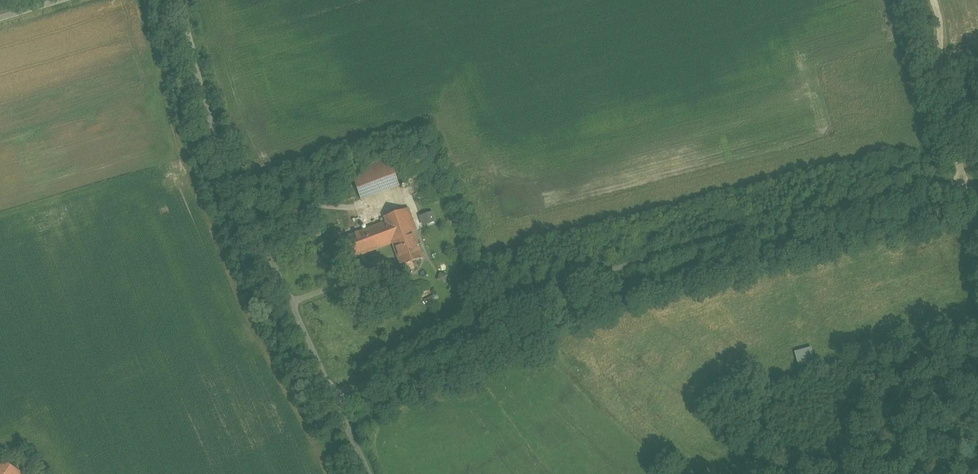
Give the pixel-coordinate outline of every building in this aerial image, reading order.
[(389,157),(350,171),(361,199),(399,185),(389,157)] [(409,208),(384,217),(386,222),(392,242),(393,242),(401,265),(423,257),(413,231),(417,230),(409,208)] [(418,215),(422,225),(436,220),(433,210),(418,215)] [(386,222),(344,237),(352,257),(392,242),(386,222)] [(319,227),(303,232),(306,240),(321,235),(319,227)] [(404,272),(415,268),(413,262),(402,265),(404,272)] [(440,272),(437,280),(445,282),(448,274),(440,272)] [(427,306),(440,300),(437,293),(424,299),(427,306)] [(794,352),(799,367),(815,362),(811,347),(794,352)] [(0,459),(0,473),(23,473),(0,459)]
